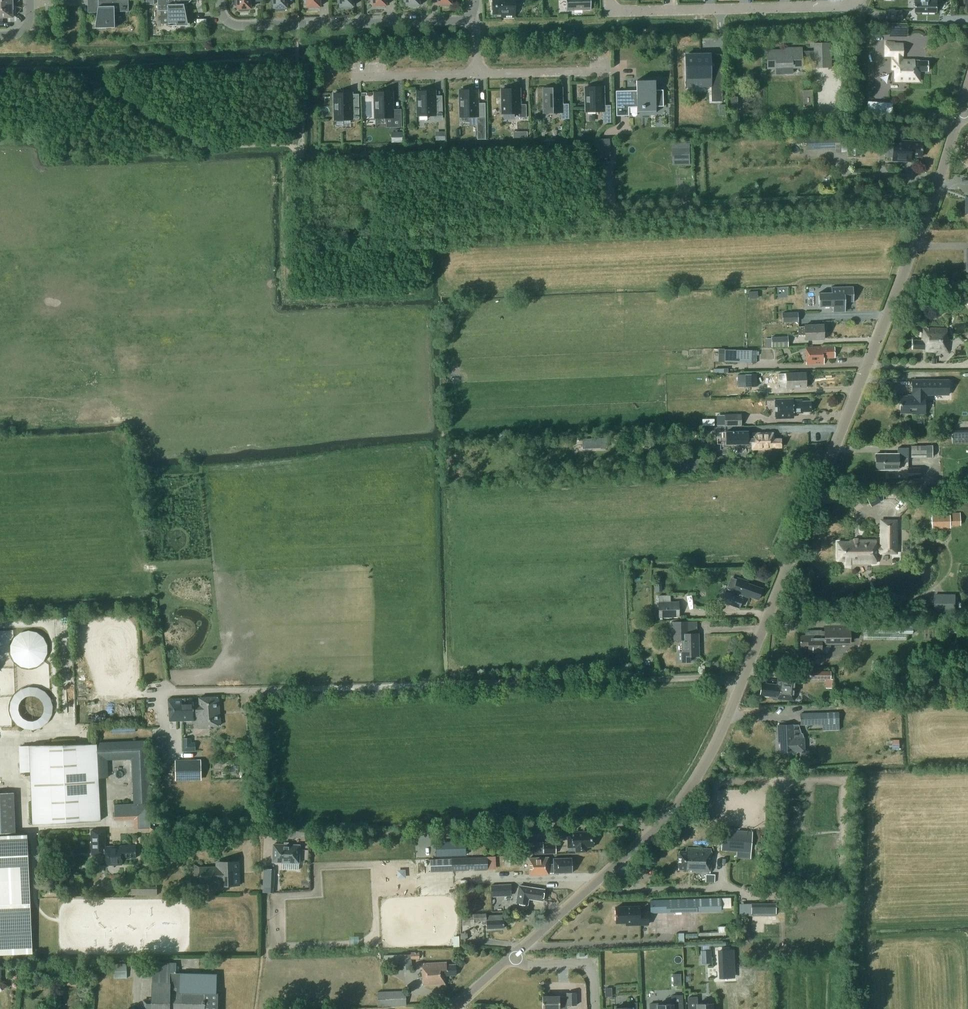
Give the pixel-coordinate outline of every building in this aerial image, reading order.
[(128,0),(98,0),(98,6),(95,27),(95,28),(115,27),(115,11),(129,11),(128,0)] [(158,10),(168,10),(168,23),(176,23),(176,25),(188,25),(184,4),(185,4),(186,4),(187,3),(188,3),(189,2),(190,1),(191,0),(157,0),(158,10)] [(235,5),(237,5),(238,8),(240,8),(240,10),(248,10),(248,8),(251,8),(250,0),(235,0),(235,5)] [(287,7),(287,0),(271,0),(271,4),(274,4),(274,7),(276,7),(276,9),(284,9),(284,7),(287,7)] [(307,7),(309,6),(309,9),(318,9),(318,6),(320,6),(320,0),(304,0),(305,3),(307,3),(307,7)] [(493,13),(502,13),(502,17),(515,16),(514,3),(523,3),(523,0),(493,0),(493,2),(492,2),(492,9),(493,9),(493,13)] [(566,10),(567,10),(590,9),(591,9),(591,0),(566,0),(566,10)] [(914,12),(937,12),(936,12),(936,0),(915,0),(915,12),(914,12)] [(0,5),(0,17),(12,17),(13,17),(12,4),(0,5)] [(887,11),(887,21),(902,21),(902,11),(887,11)] [(814,43),(814,50),(815,62),(815,67),(831,67),(831,42),(814,43)] [(903,44),(894,44),(895,42),(886,42),(886,55),(895,55),(895,60),(893,60),(893,69),(895,69),(895,80),(908,80),(908,79),(919,79),(919,70),(928,70),(929,61),(920,61),(920,60),(902,60),(902,55),(903,55),(903,44)] [(785,52),(768,52),(768,50),(768,66),(783,66),(783,68),(783,73),(793,73),(793,68),(793,66),(802,65),(802,62),(802,51),(802,47),(785,48),(785,52)] [(710,53),(686,54),(686,55),(686,80),(687,88),(711,87),(712,101),(715,101),(723,101),(722,66),(722,54),(710,54),(710,53)] [(616,91),(616,116),(629,115),(629,107),(637,107),(637,113),(656,112),(656,106),(663,106),(663,90),(655,90),(655,80),(636,81),(637,90),(616,91)] [(590,87),(586,87),(586,112),(603,111),(603,123),(611,122),(610,105),(603,105),(603,86),(598,86),(598,85),(590,85),(590,87)] [(544,88),(544,113),(561,112),(561,119),(569,119),(569,104),(561,104),(561,87),(556,88),(556,86),(548,86),(548,88),(544,88)] [(526,117),(526,104),(519,104),(519,88),(514,88),(514,87),(506,87),(506,89),(502,89),(502,114),(519,113),(519,117),(526,117)] [(477,103),(477,89),(472,90),(472,88),(464,88),(464,90),(460,90),(460,117),(477,117),(477,118),(485,118),(485,103),(477,103)] [(435,118),(443,118),(442,100),(435,100),(435,90),(430,91),(430,89),(422,89),(422,91),(417,91),(418,116),(435,115),(435,118)] [(401,127),(401,110),(392,110),(392,92),(387,92),(387,90),(379,90),(379,92),(375,92),(375,118),(386,118),(386,127),(401,127)] [(339,93),(334,93),(335,120),(352,120),(352,119),(359,119),(359,103),(352,104),(351,93),(347,93),(347,91),(339,91),(339,93)] [(867,102),(867,115),(892,116),(893,103),(867,102)] [(445,131),(436,131),(436,140),(445,140),(445,131)] [(841,152),(840,135),(805,137),(806,150),(834,149),(834,153),(841,152)] [(906,143),(894,142),(893,161),(905,162),(905,160),(913,161),(913,156),(921,156),(921,155),(922,154),(923,151),(922,150),(922,148),(923,147),(923,144),(922,143),(922,141),(906,141),(906,143)] [(690,166),(689,154),(678,155),(679,167),(690,166)] [(831,287),(831,292),(818,293),(819,307),(833,307),(833,312),(845,312),(845,302),(854,302),(853,286),(831,287)] [(798,321),(798,312),(782,313),(782,322),(798,321)] [(798,326),(798,329),(798,334),(805,334),(806,339),(823,338),(823,324),(805,325),(805,326),(798,326)] [(922,328),(922,329),(921,340),(912,340),(912,349),(925,349),(925,352),(947,352),(948,337),(946,337),(946,329),(922,328)] [(772,336),(772,346),(788,346),(788,336),(772,336)] [(823,364),(823,358),(835,357),(835,346),(823,347),(823,346),(806,347),(806,364),(823,364)] [(756,363),(756,350),(725,349),(724,362),(756,363)] [(806,387),(805,372),(786,373),(786,374),(778,374),(779,380),(787,380),(787,388),(806,387)] [(746,374),(746,387),(757,386),(757,374),(746,374)] [(925,414),(925,394),(927,394),(927,380),(912,380),(912,394),(908,394),(908,396),(900,396),(900,418),(901,412),(912,412),(912,414),(925,414)] [(774,400),(775,419),(786,418),(786,413),(798,413),(798,412),(811,411),(810,401),(801,402),(801,400),(792,400),(792,399),(774,400)] [(717,425),(725,425),(741,425),(741,414),(725,414),(725,415),(716,415),(717,425)] [(781,447),(781,438),(773,439),(773,432),(752,432),(752,433),(747,433),(747,428),(732,428),(732,440),(732,445),(747,444),(747,443),(752,442),(752,449),(771,448),(771,447),(781,447)] [(952,434),(952,443),(967,443),(967,434),(952,434)] [(672,449),(673,439),(663,439),(663,448),(672,449)] [(933,445),(911,446),(911,457),(933,457),(933,445)] [(876,469),(898,469),(898,461),(908,461),(908,447),(898,448),(898,453),(876,453),(876,469)] [(700,469),(700,459),(681,460),(682,471),(700,469)] [(908,478),(919,478),(919,468),(908,468),(908,478)] [(950,528),(950,514),(931,515),(932,529),(950,528)] [(896,520),(881,519),(881,547),(876,547),(876,540),(849,540),(849,542),(838,542),(838,559),(850,559),(850,562),(875,562),(876,551),(881,551),(881,552),(896,552),(896,520)] [(757,600),(762,589),(747,583),(747,581),(737,578),(732,592),(748,598),(749,596),(757,600)] [(935,615),(955,615),(955,599),(935,599),(935,615)] [(658,602),(659,617),(679,616),(678,601),(658,602)] [(675,639),(682,639),(683,651),(679,651),(679,661),(688,661),(688,655),(699,655),(698,633),(687,633),(687,621),(672,621),(672,634),(675,634),(675,639)] [(825,631),(822,631),(822,630),(806,630),(806,636),(800,636),(801,647),(809,647),(809,653),(811,653),(822,653),(822,647),(831,647),(831,639),(850,639),(850,626),(825,626),(825,631)] [(14,661),(46,661),(46,627),(14,627),(14,661)] [(831,670),(809,670),(809,679),(831,679),(831,670)] [(777,700),(779,699),(794,700),(796,677),(781,675),(780,685),(762,683),(761,695),(772,696),(772,698),(774,699),(777,700)] [(220,725),(218,698),(199,699),(199,703),(192,703),(192,700),(167,701),(169,724),(194,722),(193,718),(197,718),(197,729),(210,728),(210,725),(220,725)] [(839,723),(839,712),(801,713),(801,724),(822,724),(839,723)] [(803,737),(802,737),(798,724),(777,725),(777,740),(780,740),(780,752),(793,751),(804,750),(803,737)] [(150,827),(147,742),(29,744),(33,824),(100,821),(98,778),(108,777),(108,759),(132,758),(134,804),(114,804),(114,816),(137,816),(137,828),(150,827)] [(199,764),(175,764),(175,782),(200,782),(199,764)] [(0,793),(0,833),(15,833),(14,792),(0,793)] [(122,864),(121,859),(129,859),(129,858),(135,857),(135,845),(106,846),(105,842),(106,842),(106,829),(91,830),(92,855),(104,854),(104,865),(122,864)] [(586,851),(586,846),(593,846),(593,830),(575,831),(575,834),(567,835),(568,847),(575,846),(575,851),(586,851)] [(751,851),(752,831),(723,830),(722,850),(751,851)] [(27,834),(0,835),(0,952),(32,950),(27,834)] [(480,840),(450,842),(451,856),(481,854),(480,840)] [(273,842),(272,860),(299,860),(299,843),(273,842)] [(532,853),(538,853),(555,852),(555,842),(532,843),(532,853)] [(711,850),(686,848),(686,851),(680,851),(679,869),(691,869),(691,872),(710,873),(711,850)] [(556,872),(572,871),(571,857),(553,858),(554,864),(548,865),(548,856),(528,857),(529,874),(549,873),(548,872),(556,872)] [(486,858),(451,860),(451,870),(487,868),(486,858)] [(192,882),(216,881),(216,886),(240,885),(239,860),(216,861),(216,866),(200,866),(193,864),(192,882)] [(272,885),(273,867),(264,867),(263,885),(272,885)] [(511,883),(491,884),(492,894),(512,893),(511,883)] [(157,885),(131,885),(131,895),(157,894),(157,885)] [(543,900),(544,888),(529,886),(528,886),(519,885),(516,902),(528,903),(529,897),(543,900)] [(721,910),(721,908),(721,898),(650,900),(650,912),(721,910)] [(731,898),(721,898),(721,908),(731,908),(731,898)] [(753,903),(751,903),(751,913),(776,913),(776,903),(753,903)] [(616,906),(616,921),(639,921),(640,923),(639,923),(648,923),(648,911),(640,911),(640,906),(616,906)] [(486,913),(474,914),(462,915),(462,916),(459,916),(460,923),(462,923),(463,925),(475,924),(474,921),(483,920),(483,923),(487,923),(487,928),(504,927),(504,919),(503,919),(502,914),(486,916),(486,913)] [(733,949),(720,950),(721,976),(734,975),(733,949)] [(399,954),(400,964),(400,968),(412,968),(412,958),(419,957),(419,951),(409,951),(409,953),(399,954)] [(386,965),(400,964),(399,954),(385,955),(386,965)] [(153,964),(152,1000),(145,1000),(144,1008),(218,1008),(219,992),(217,992),(217,973),(176,972),(177,962),(153,962),(153,964)] [(445,983),(444,974),(456,974),(456,964),(447,964),(447,962),(422,963),(423,984),(445,983)] [(127,978),(127,963),(113,964),(114,979),(127,978)] [(79,983),(78,972),(67,973),(68,983),(79,983)] [(681,973),(673,973),(673,986),(681,985),(681,973)] [(407,1004),(406,990),(377,992),(378,1006),(407,1004)] [(543,1008),(560,1008),(560,1002),(568,1002),(568,1005),(577,1005),(576,993),(567,993),(567,996),(561,996),(560,996),(543,996),(543,1008)] [(682,995),(672,995),(672,1004),(658,1004),(658,1008),(683,1008),(682,995)] [(688,997),(689,1008),(712,1008),(712,1003),(697,1004),(697,997),(688,997)]
